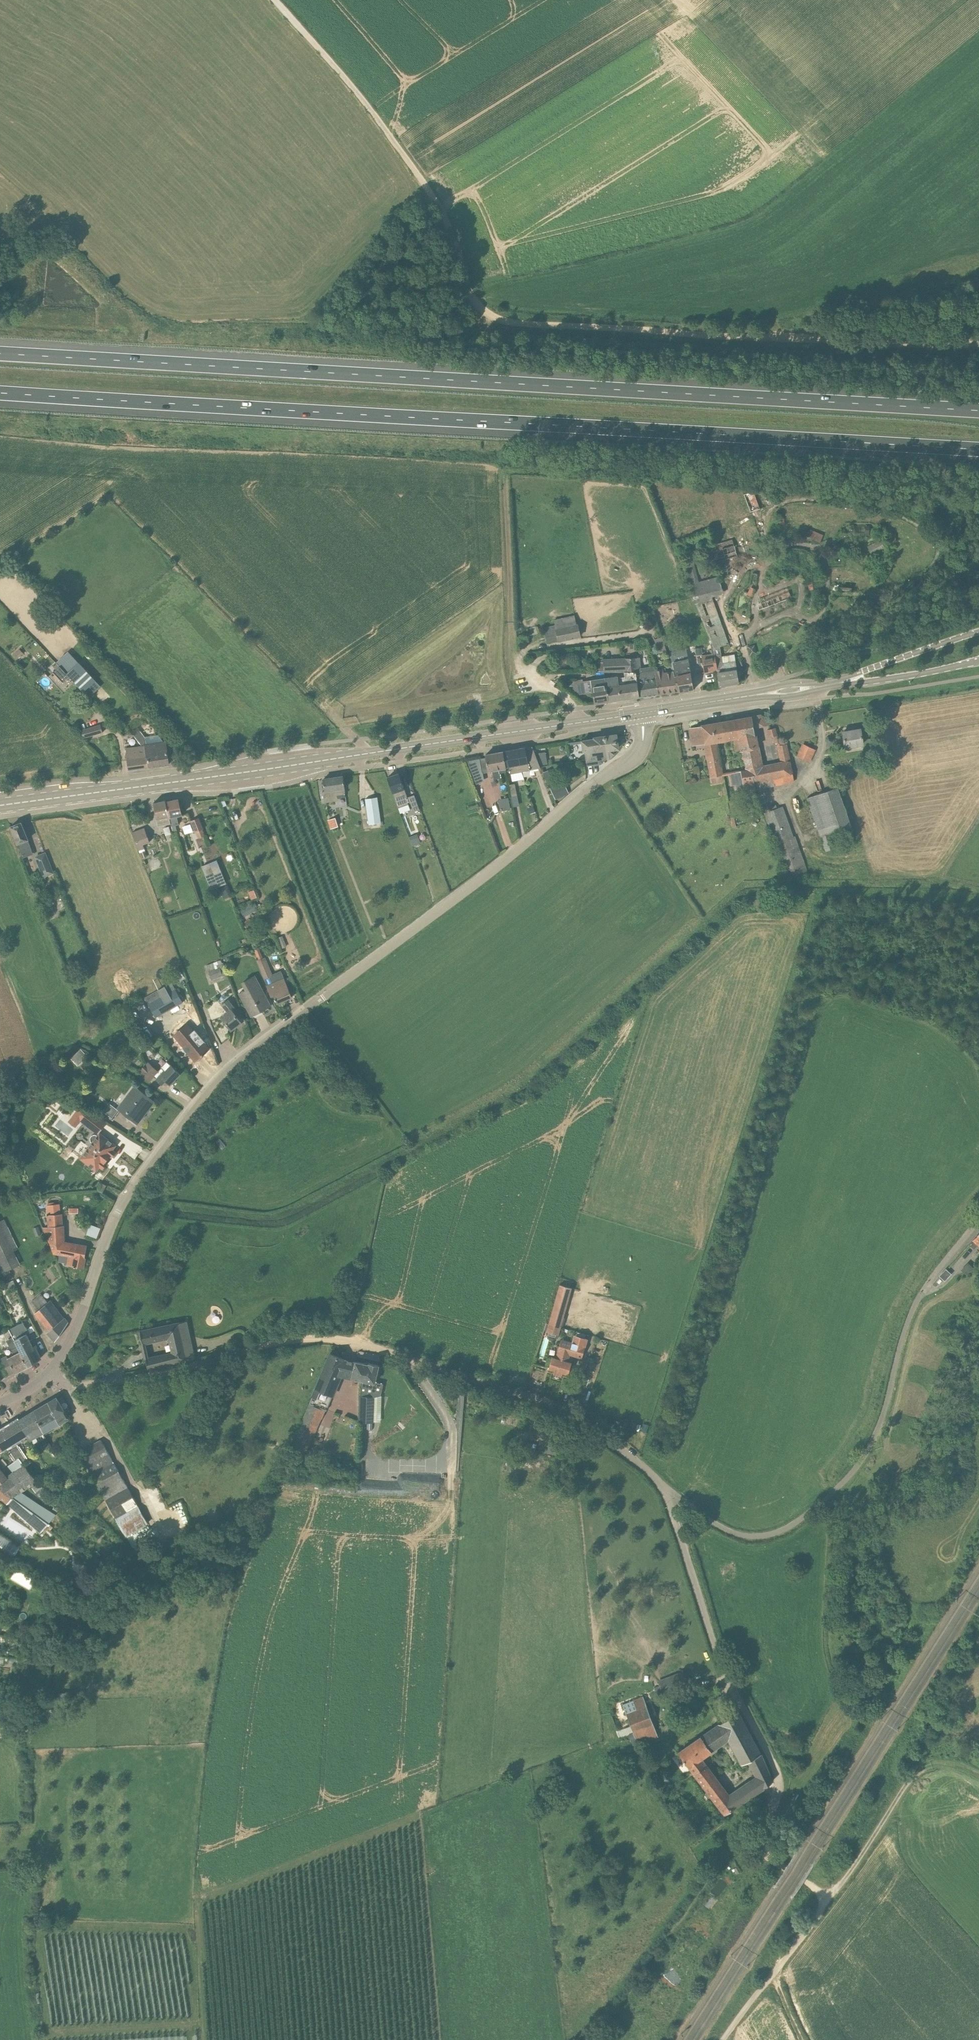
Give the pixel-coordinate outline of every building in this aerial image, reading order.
[(750,508),(775,502),(772,487),(746,493),(750,508)] [(810,528),(807,535),(822,541),(825,534),(810,528)] [(873,554),(886,548),(882,539),(869,545),(873,554)] [(687,561),(695,600),(724,595),(720,575),(699,579),(695,559),(687,561)] [(789,586),(759,599),(763,609),(793,596),(789,586)] [(581,636),(578,624),(556,628),(559,641),(581,636)] [(659,650),(668,648),(665,636),(656,638),(659,650)] [(667,640),(670,652),(678,650),(675,639),(667,640)] [(712,653),(716,670),(719,685),(739,682),(736,664),(735,664),(734,661),(731,661),(730,655),(722,656),(721,647),(715,649),(713,644),(711,645),(712,653)] [(686,648),(678,650),(670,652),(667,652),(672,669),(674,669),(676,677),(677,678),(679,691),(680,692),(694,690),(692,678),(686,648)] [(704,673),(716,670),(712,653),(701,655),(704,673)] [(655,672),(654,669),(637,673),(635,657),(603,658),(603,662),(598,662),(599,672),(624,672),(624,675),(635,674),(639,697),(658,694),(655,672)] [(83,691),(95,680),(79,662),(66,673),(69,676),(83,691)] [(51,675),(60,685),(69,676),(66,673),(60,666),(51,675)] [(674,669),(672,669),(666,670),(665,668),(654,669),(655,672),(658,694),(679,691),(677,678),(676,677),(674,669)] [(639,697),(635,674),(624,675),(616,677),(606,679),(609,701),(639,697)] [(609,701),(606,679),(591,681),(583,682),(583,680),(574,682),(578,695),(593,692),(594,703),(609,701)] [(95,680),(83,691),(89,697),(101,686),(95,680)] [(755,735),(753,727),(752,717),(733,720),(736,734),(742,751),(745,771),(751,770),(764,768),(763,765),(757,735),(755,735)] [(733,720),(721,722),(712,724),(716,741),(724,740),(734,739),(736,752),(742,751),(736,734),(733,720)] [(716,741),(712,724),(701,726),(702,726),(690,728),(693,745),(704,743),(711,777),(722,775),(716,741)] [(84,739),(103,733),(100,726),(82,731),(84,739)] [(770,737),(774,737),(777,736),(775,727),(768,729),(770,737)] [(845,749),(863,746),(860,729),(842,732),(845,749)] [(145,737),(140,730),(133,735),(142,746),(146,745),(149,767),(169,764),(166,743),(164,743),(158,735),(145,737)] [(618,748),(616,734),(601,736),(604,759),(610,758),(614,754),(613,749),(618,748)] [(591,765),(599,764),(598,760),(604,759),(601,736),(594,737),(594,738),(581,740),(583,752),(585,751),(587,760),(591,760),(591,765)] [(794,781),(793,767),(787,744),(781,745),(781,742),(777,743),(778,746),(777,746),(780,761),(763,765),(764,768),(751,770),(753,783),(748,784),(751,792),(794,781)] [(126,748),(129,770),(149,767),(146,745),(142,746),(126,748)] [(814,750),(804,745),(798,757),(808,762),(814,750)] [(532,746),(519,749),(524,771),(540,768),(532,746)] [(524,771),(519,749),(503,751),(507,772),(510,771),(511,773),(524,771)] [(500,773),(507,772),(503,751),(486,754),(486,758),(480,759),(482,772),(492,770),(494,779),(501,777),(500,773)] [(551,769),(543,773),(547,782),(555,778),(551,769)] [(751,792),(748,784),(753,783),(751,770),(745,771),(731,773),(732,785),(737,785),(738,794),(751,792)] [(407,797),(399,773),(387,778),(398,807),(410,803),(415,815),(421,813),(414,795),(407,797)] [(324,803),(339,801),(338,795),(345,794),(343,776),(323,779),(325,791),(322,791),(324,803)] [(511,796),(517,795),(515,784),(509,785),(511,796)] [(556,800),(564,796),(559,784),(551,788),(556,800)] [(837,787),(817,795),(830,833),(851,826),(837,787)] [(369,824),(381,823),(377,797),(365,799),(369,824)] [(171,823),(171,826),(179,824),(177,816),(181,815),(178,799),(166,801),(169,815),(171,823)] [(169,815),(166,801),(165,800),(153,803),(156,818),(157,818),(159,826),(171,823),(169,815)] [(511,810),(509,801),(499,803),(501,811),(511,810)] [(793,836),(783,806),(764,813),(781,862),(801,855),(795,835),(793,836)] [(205,836),(202,829),(204,829),(199,817),(191,820),(195,832),(196,832),(199,839),(205,836)] [(331,829),(338,827),(335,818),(328,820),(331,829)] [(23,857),(33,855),(28,841),(25,834),(26,834),(21,822),(11,826),(23,857)] [(132,834),(139,852),(144,849),(143,845),(149,843),(144,829),(132,834)] [(418,844),(414,835),(409,837),(412,846),(418,844)] [(43,878),(54,874),(46,853),(35,857),(43,878)] [(224,888),(214,861),(201,866),(203,871),(206,878),(211,892),(224,888)] [(223,899),(229,896),(226,889),(220,892),(223,899)] [(241,907),(244,915),(259,909),(256,901),(241,907)] [(249,918),(244,922),(248,927),(253,922),(249,918)] [(272,975),(265,958),(257,961),(265,979),(269,988),(268,989),(271,996),(273,995),(277,1003),(292,997),(281,972),(273,975),(272,975)] [(223,975),(220,966),(208,970),(211,979),(223,975)] [(251,1015),(270,1005),(254,976),(243,983),(246,989),(239,993),(251,1015)] [(155,1017),(182,1001),(172,982),(145,998),(148,1003),(155,1017)] [(231,1030),(241,1022),(231,1010),(234,1008),(228,1000),(222,1004),(228,1012),(222,1017),(231,1030)] [(197,1036),(186,1024),(174,1034),(189,1051),(188,1051),(196,1060),(208,1049),(204,1044),(206,1043),(199,1034),(197,1036)] [(214,1031),(214,1032),(221,1046),(228,1041),(228,1040),(220,1027),(214,1031)] [(80,1049),(78,1051),(71,1058),(76,1064),(84,1057),(83,1056),(86,1054),(85,1053),(82,1050),(81,1049),(80,1049)] [(167,1061),(161,1067),(157,1071),(148,1062),(138,1072),(149,1083),(155,1076),(162,1084),(166,1080),(170,1084),(180,1073),(167,1061)] [(146,1107),(148,1109),(154,1101),(135,1086),(121,1104),(112,1097),(101,1112),(113,1120),(121,1110),(135,1121),(146,1107)] [(93,1130),(101,1120),(88,1110),(80,1120),(93,1130)] [(111,1157),(115,1152),(113,1149),(116,1145),(100,1132),(80,1158),(96,1171),(100,1166),(102,1168),(106,1163),(105,1162),(110,1155),(111,1157)] [(106,1185),(101,1182),(100,1185),(99,1187),(98,1190),(102,1193),(106,1185)] [(48,1215),(61,1214),(60,1204),(47,1205),(48,1215)] [(62,1226),(61,1214),(48,1215),(47,1215),(48,1226),(43,1228),(53,1254),(59,1255),(59,1262),(64,1263),(63,1265),(67,1265),(83,1268),(87,1248),(63,1244),(64,1235),(63,1225),(62,1226)] [(1,1274),(3,1274),(5,1279),(12,1276),(9,1270),(20,1265),(13,1249),(18,1247),(4,1219),(0,1221),(0,1272),(1,1274)] [(98,1237),(102,1227),(92,1223),(88,1233),(98,1237)] [(977,1234),(977,1235),(969,1243),(974,1248),(977,1244),(978,1246),(978,1245),(978,1232),(977,1234)] [(967,1274),(973,1268),(968,1264),(962,1270),(967,1274)] [(945,1280),(950,1274),(946,1270),(940,1276),(945,1280)] [(13,1281),(3,1285),(6,1292),(16,1288),(13,1281)] [(547,1330),(559,1334),(561,1326),(555,1324),(558,1315),(564,1316),(572,1287),(560,1284),(547,1330)] [(45,1305),(48,1302),(41,1294),(30,1303),(37,1311),(35,1312),(44,1323),(54,1316),(45,1305)] [(49,1301),(48,1302),(45,1305),(54,1316),(44,1323),(49,1330),(47,1332),(56,1341),(68,1322),(64,1318),(63,1319),(59,1314),(49,1301)] [(15,1336),(29,1365),(41,1358),(35,1346),(33,1346),(27,1334),(29,1333),(23,1322),(14,1326),(11,1328),(15,1336)] [(185,1349),(179,1323),(140,1331),(143,1345),(168,1339),(171,1351),(149,1357),(146,1358),(148,1370),(194,1360),(191,1347),(185,1349)] [(552,1357),(549,1368),(555,1370),(554,1372),(554,1373),(561,1375),(562,1375),(561,1374),(562,1372),(568,1374),(571,1362),(566,1361),(568,1354),(582,1358),(585,1346),(587,1339),(574,1335),(572,1343),(560,1339),(555,1358),(552,1357)] [(15,1336),(6,1340),(14,1353),(10,1355),(0,1359),(0,1363),(2,1367),(7,1376),(15,1372),(15,1373),(28,1366),(29,1365),(15,1336)] [(333,1395),(341,1376),(352,1378),(355,1362),(344,1360),(344,1359),(330,1353),(309,1404),(326,1411),(333,1395)] [(365,1364),(364,1364),(355,1362),(352,1378),(361,1380),(360,1396),(359,1396),(359,1422),(374,1423),(375,1397),(380,1396),(383,1384),(375,1383),(378,1365),(369,1363),(368,1364),(365,1364)] [(585,1386),(593,1388),(597,1372),(590,1370),(585,1386)] [(57,1397),(48,1403),(59,1423),(68,1418),(57,1397)] [(34,1411),(43,1432),(59,1423),(48,1403),(34,1411)] [(306,1455),(324,1412),(308,1405),(290,1449),(306,1455)] [(27,1434),(30,1439),(43,1432),(34,1411),(26,1415),(19,1420),(27,1434)] [(27,1434),(19,1420),(0,1431),(0,1443),(4,1440),(17,1460),(20,1458),(23,1463),(27,1460),(15,1442),(27,1434),(29,1439),(30,1439),(27,1434)] [(21,1492),(30,1485),(37,1480),(25,1465),(23,1463),(20,1458),(17,1460),(4,1440),(0,1443),(0,1455),(8,1465),(13,1471),(6,1476),(0,1468),(0,1487),(0,1488),(9,1494),(12,1497),(41,1519),(48,1524),(56,1515),(21,1492)] [(91,1475),(114,1462),(101,1440),(79,1452),(91,1475)] [(128,1487),(114,1462),(91,1475),(105,1500),(128,1487)] [(46,1490),(37,1480),(30,1485),(38,1496),(46,1490)] [(148,1523),(128,1487),(105,1500),(126,1535),(148,1523)] [(41,1533),(48,1524),(41,1519),(12,1497),(7,1503),(41,1533)] [(11,1561),(20,1547),(0,1534),(0,1554),(11,1561)] [(662,1694),(682,1687),(677,1674),(658,1681),(662,1694)] [(638,1745),(658,1738),(642,1696),(631,1701),(632,1702),(622,1705),(630,1726),(633,1732),(638,1745)] [(761,1754),(737,1710),(679,1753),(695,1775),(707,1765),(702,1759),(727,1740),(741,1764),(747,1762),(761,1754)] [(620,1737),(633,1732),(630,1726),(617,1731),(616,1731),(619,1738),(620,1737)] [(758,1791),(772,1782),(761,1754),(747,1762),(755,1776),(729,1794),(707,1765),(695,1775),(717,1805),(724,1815),(758,1791)]
